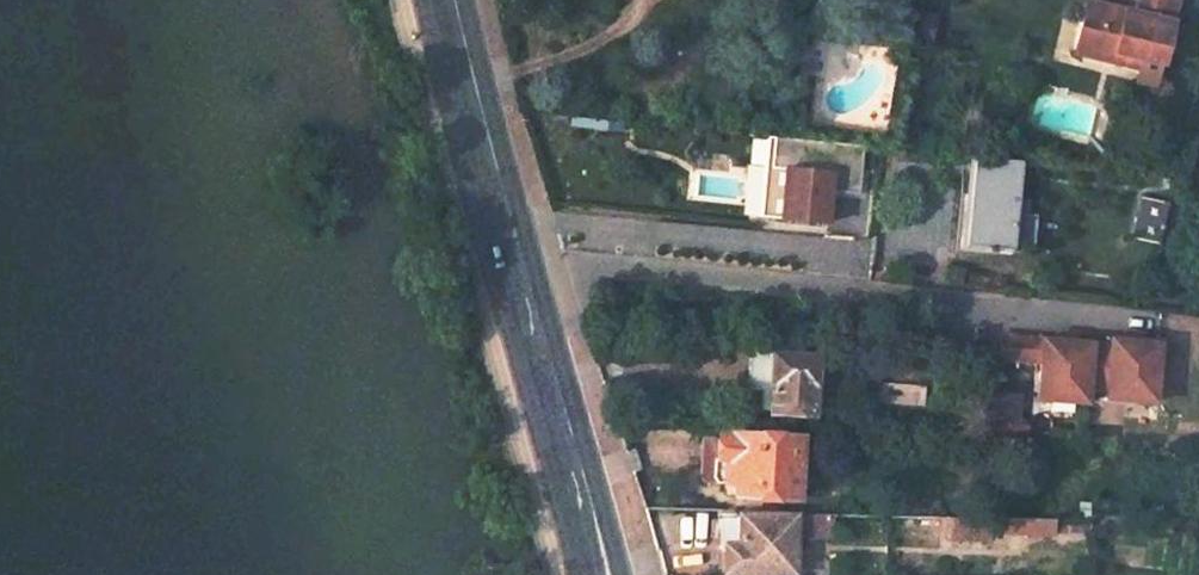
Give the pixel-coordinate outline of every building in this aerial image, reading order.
[(1133,15),(1084,2),(1075,43),(1114,52),(1111,63),(1136,69),(1138,60),(1159,65),(1169,24),(1160,21),(1165,0),(1136,0),(1133,15)] [(1173,0),(1165,0),(1160,21),(1169,24),(1175,0),(1173,0)] [(930,20),(917,18),(913,38),(926,41),(930,20)] [(1114,52),(1075,43),(1072,53),(1111,63),(1114,52)] [(817,174),(820,144),(772,139),(769,170),(784,172),(782,188),(779,221),(824,225),(827,193),(829,175),(817,174)] [(861,148),(820,144),(817,174),(829,175),(827,193),(857,196),(861,148)] [(1015,164),(970,159),(962,245),(1006,250),(1015,164)] [(784,172),(769,170),(767,187),(782,188),(784,172)] [(1167,206),(1140,199),(1132,238),(1159,244),(1167,206)] [(1012,218),(1011,242),(1032,243),(1033,219),(1012,218)] [(1160,341),(1106,337),(1105,342),(997,334),(995,361),(1034,364),(1031,403),(1088,407),(1089,394),(1102,395),(1101,403),(1155,406),(1160,341)] [(813,358),(749,354),(747,385),(767,387),(765,415),(808,417),(813,358)] [(924,407),(926,386),(881,382),(879,403),(924,407)] [(1026,425),(975,422),(974,437),(1026,441),(1026,425)] [(796,440),(715,435),(713,459),(723,460),(723,485),(734,485),(734,497),(793,499),(796,440)] [(1026,441),(974,437),(973,454),(1024,456),(1026,441)] [(805,513),(804,538),(830,538),(831,514),(805,513)] [(792,520),(718,517),(717,544),(723,544),(722,566),(728,573),(790,574),(792,520)] [(1039,521),(1000,520),(1000,536),(1037,536),(1039,521)]
